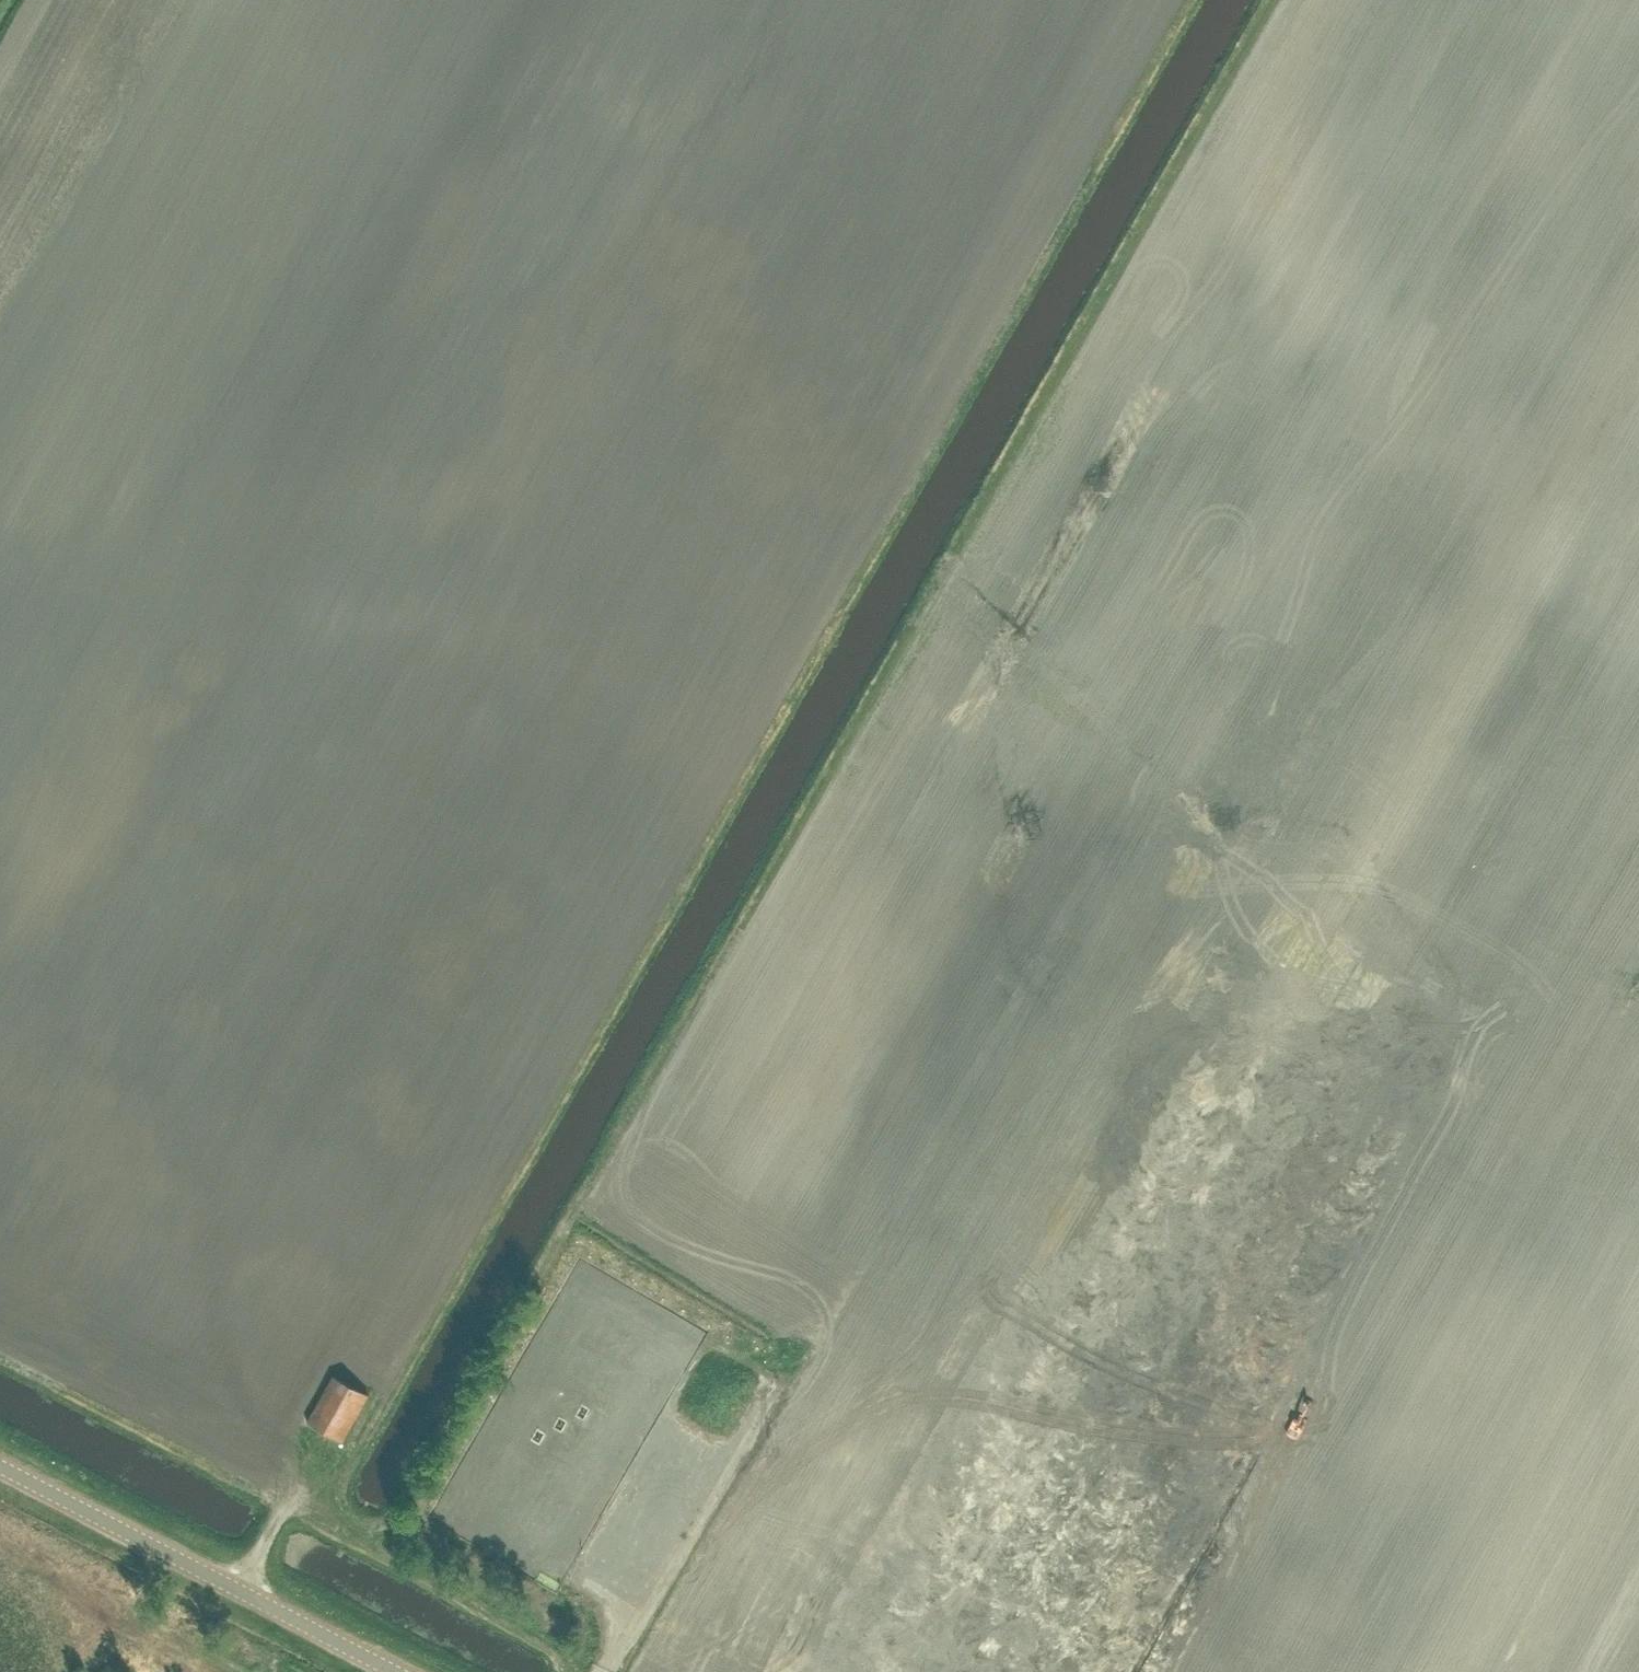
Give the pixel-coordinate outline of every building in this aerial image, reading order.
[(343,1441),(368,1395),(333,1376),(307,1422),(343,1441)]
